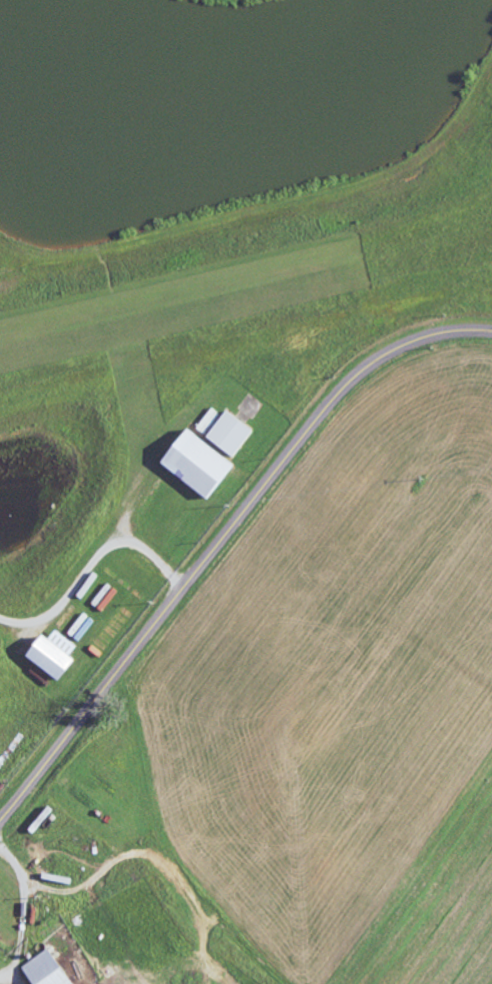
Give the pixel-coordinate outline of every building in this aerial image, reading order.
[(238,458),(258,432),(232,411),(212,437),(238,458)] [(240,466),(193,430),(166,464),(212,500),(240,466)] [(49,635),(32,657),(64,682),(81,661),(74,656),(80,647),(60,631),(53,639),(49,635)] [(38,983),(76,983),(54,949),(27,965),(38,983)]
